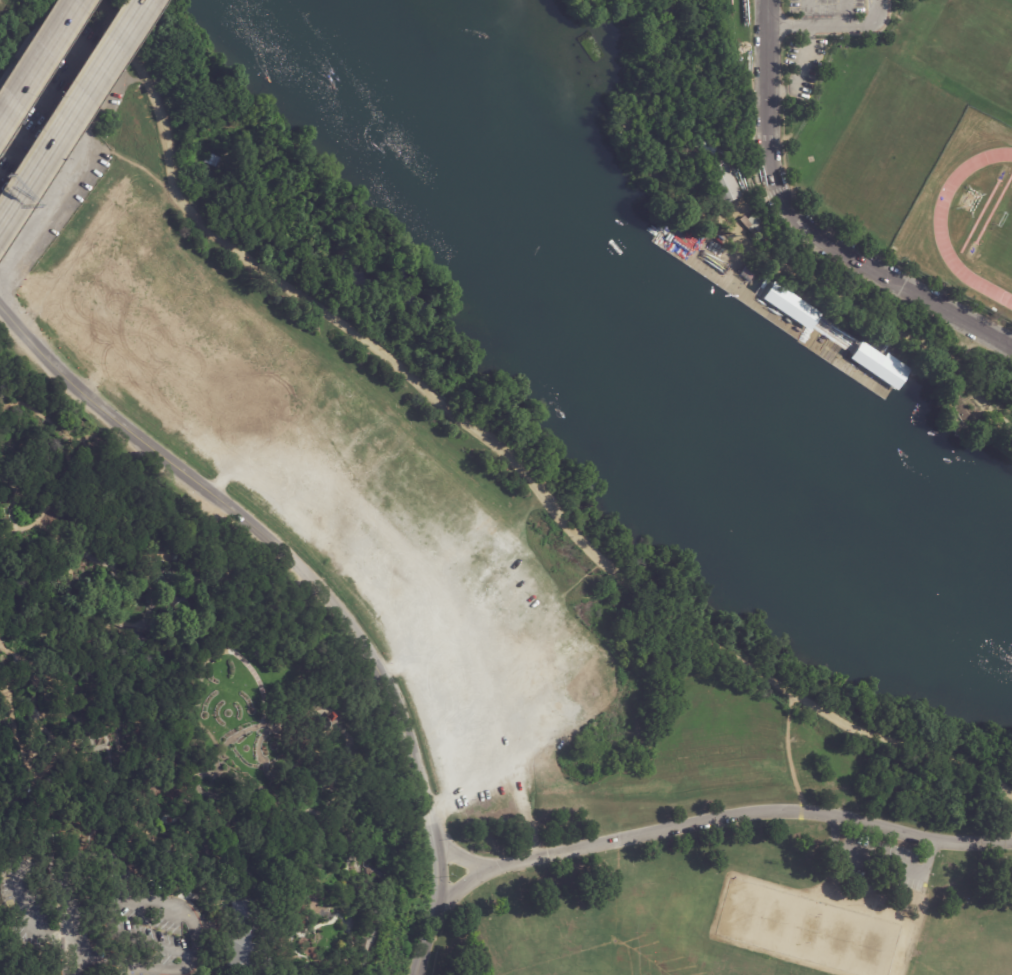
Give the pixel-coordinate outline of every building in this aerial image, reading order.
[(208,152),(205,161),(217,166),(221,157),(208,152)] [(737,187),(741,195),(723,204),(718,192),(714,194),(707,179),(711,177),(707,169),(725,161),(737,187)] [(202,167),(214,171),(211,179),(199,175),(202,167)] [(765,230),(760,234),(747,220),(752,215),(757,220),(760,216),(767,224),(763,227),(765,230)] [(51,855),(49,860),(56,863),(58,858),(51,855)] [(262,970),(236,974),(225,974),(222,960),(228,959),(224,934),(234,932),(228,904),(249,900),(262,970)] [(369,938),(366,954),(357,952),(361,936),(369,938)]
